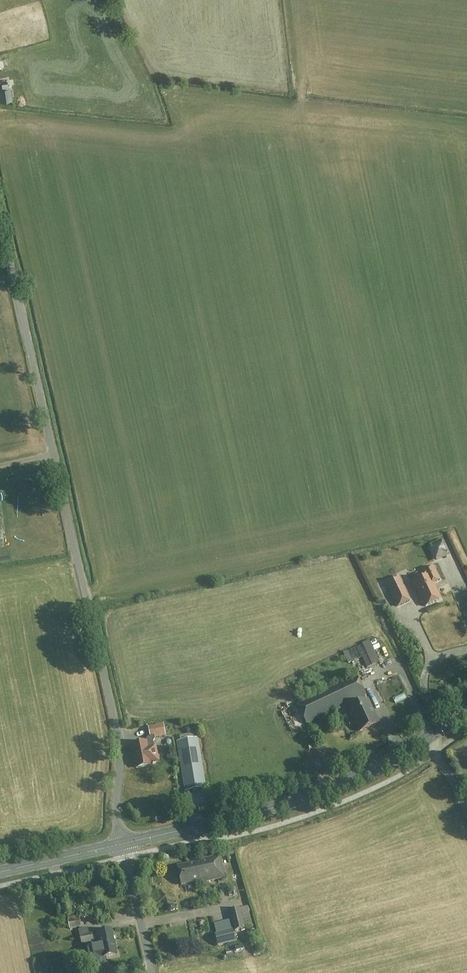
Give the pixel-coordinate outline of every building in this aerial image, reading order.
[(7,88),(0,89),(0,99),(0,101),(12,99),(11,88),(7,88)] [(440,580),(433,567),(423,572),(425,576),(412,582),(417,591),(418,591),(420,594),(418,595),(421,601),(423,601),(426,607),(441,599),(433,583),(440,580)] [(399,591),(393,580),(386,583),(397,607),(410,601),(404,588),(399,591)] [(373,660),(424,636),(414,616),(363,640),(373,660)] [(348,704),(364,696),(366,695),(357,676),(297,704),(307,724),(348,704)] [(364,696),(348,704),(350,708),(349,709),(351,714),(350,715),(352,718),(353,718),(359,732),(379,723),(368,700),(367,701),(364,696)] [(152,765),(152,763),(159,761),(156,746),(154,746),(153,742),(155,739),(155,737),(166,735),(164,724),(148,727),(150,738),(148,738),(146,741),(147,742),(132,745),(136,768),(152,765)] [(205,788),(197,738),(177,741),(185,792),(205,788)] [(170,754),(171,762),(178,760),(176,753),(170,754)] [(199,883),(225,878),(221,856),(193,862),(194,864),(178,867),(182,886),(199,882),(199,883)] [(231,889),(231,890),(228,890),(229,897),(233,896),(237,895),(235,888),(231,889)] [(247,906),(239,909),(228,911),(234,932),(253,927),(247,906)] [(66,917),(67,921),(69,930),(82,927),(80,918),(77,919),(76,915),(66,917)] [(99,945),(115,942),(112,929),(90,934),(88,928),(78,930),(81,945),(99,941),(99,945)] [(215,934),(218,946),(236,942),(233,929),(215,934)] [(99,945),(87,948),(91,966),(108,963),(106,957),(118,955),(115,942),(99,945)]
